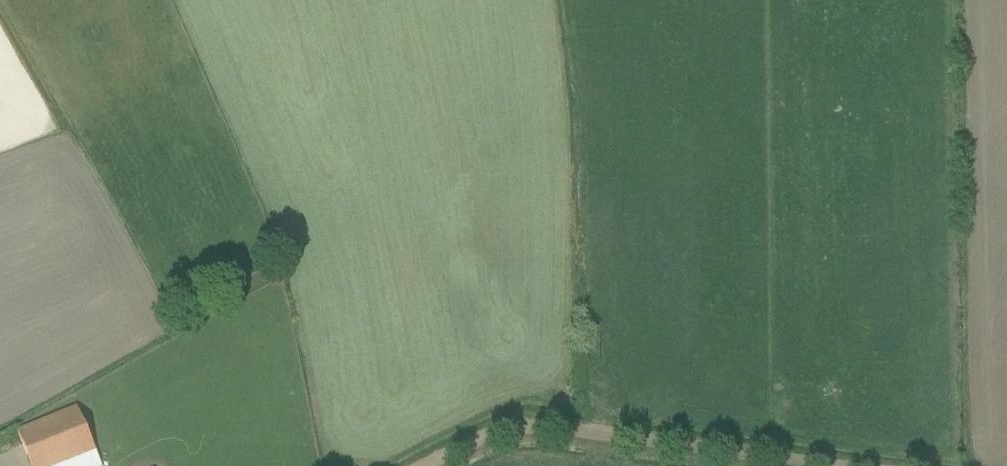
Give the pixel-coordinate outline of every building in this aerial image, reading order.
[(17,431),(30,465),(100,465),(75,407),(17,431)]
